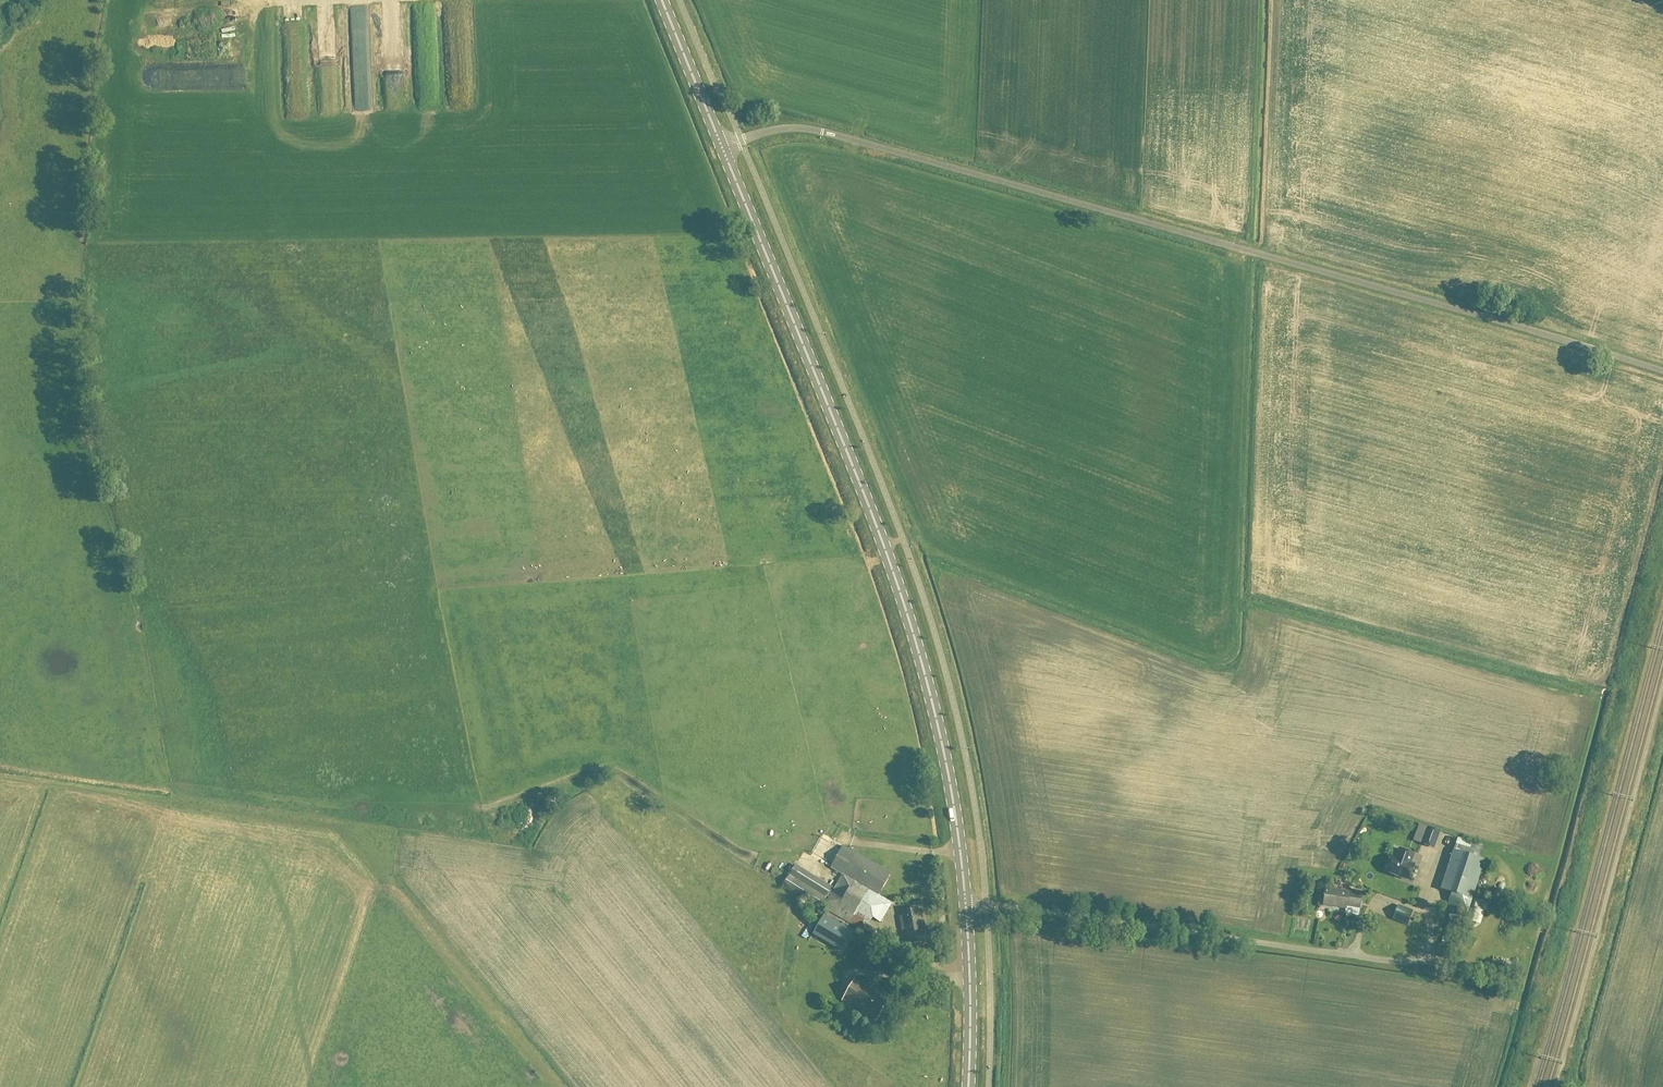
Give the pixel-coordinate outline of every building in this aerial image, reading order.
[(319,20),(319,36),(338,35),(337,20),(319,20)] [(1433,849),(1436,842),(1439,832),(1428,828),(1424,837),(1422,845),(1433,849)] [(881,949),(888,938),(868,926),(872,919),(879,923),(891,904),(878,896),(890,875),(843,847),(830,869),(843,876),(824,908),(860,930),(857,934),(881,949)] [(1399,850),(1395,859),(1390,857),(1384,873),(1400,879),(1401,878),(1408,880),(1414,866),(1410,864),(1413,855),(1399,850)] [(1468,913),(1485,861),(1453,851),(1441,890),(1451,894),(1447,906),(1468,913)] [(785,880),(792,869),(788,866),(780,877),(785,880)] [(798,866),(788,881),(824,904),(834,889),(798,866)] [(1360,909),(1362,894),(1349,892),(1349,893),(1326,890),(1324,906),(1346,909),(1346,907),(1360,909)] [(1471,922),(1481,926),(1488,906),(1478,902),(1471,922)] [(1408,926),(1413,911),(1398,906),(1392,921),(1408,926)] [(902,930),(925,926),(922,909),(899,913),(902,930)] [(841,952),(849,939),(840,933),(843,927),(824,915),(812,935),(841,952)] [(925,926),(902,930),(905,947),(928,942),(925,926)] [(862,958),(872,963),(876,956),(865,951),(862,958)] [(876,1022),(889,999),(855,979),(842,1001),(876,1022)]
